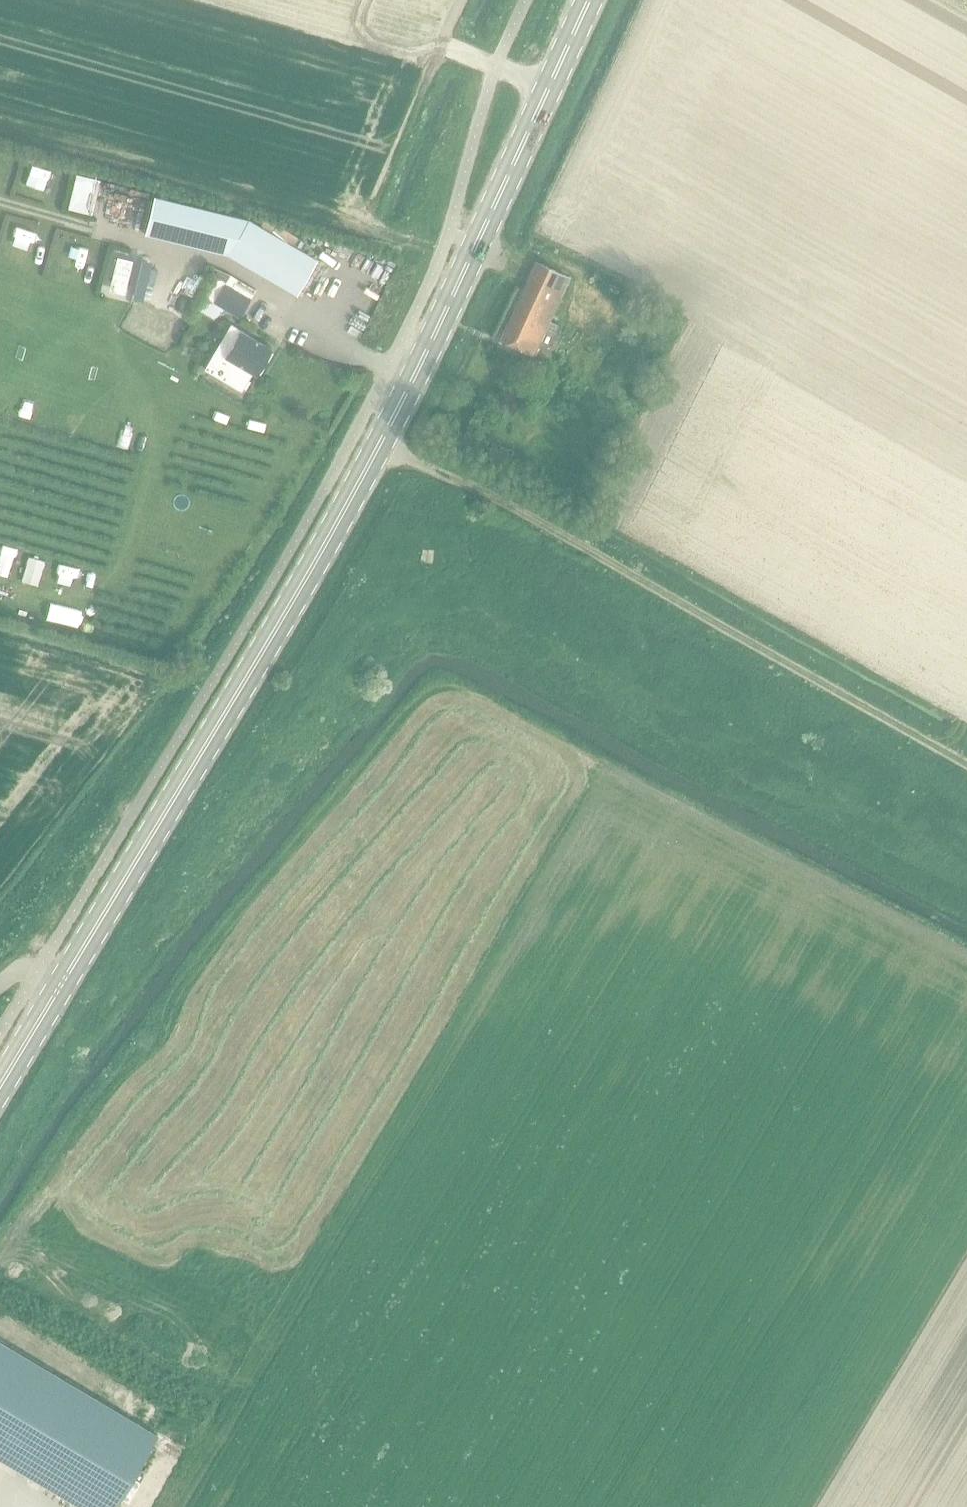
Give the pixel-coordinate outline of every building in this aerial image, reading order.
[(16,175),(23,152),(12,148),(5,171),(16,175)] [(121,203),(127,181),(115,178),(109,200),(121,203)] [(154,197),(145,234),(228,253),(297,294),(317,259),(248,219),(154,197)] [(160,245),(151,280),(169,285),(178,250),(160,245)] [(500,340),(532,355),(569,277),(537,262),(500,340)] [(214,274),(202,294),(215,301),(239,316),(250,299),(255,289),(213,264),(209,271),(214,274)] [(135,300),(127,331),(177,343),(185,312),(135,300)] [(227,336),(206,370),(242,391),(253,372),(256,374),(271,348),(232,326),(227,336)] [(24,568),(22,577),(40,581),(42,572),(24,568)] [(83,1506),(112,1506),(156,1433),(0,1340),(0,1458),(83,1506)]
